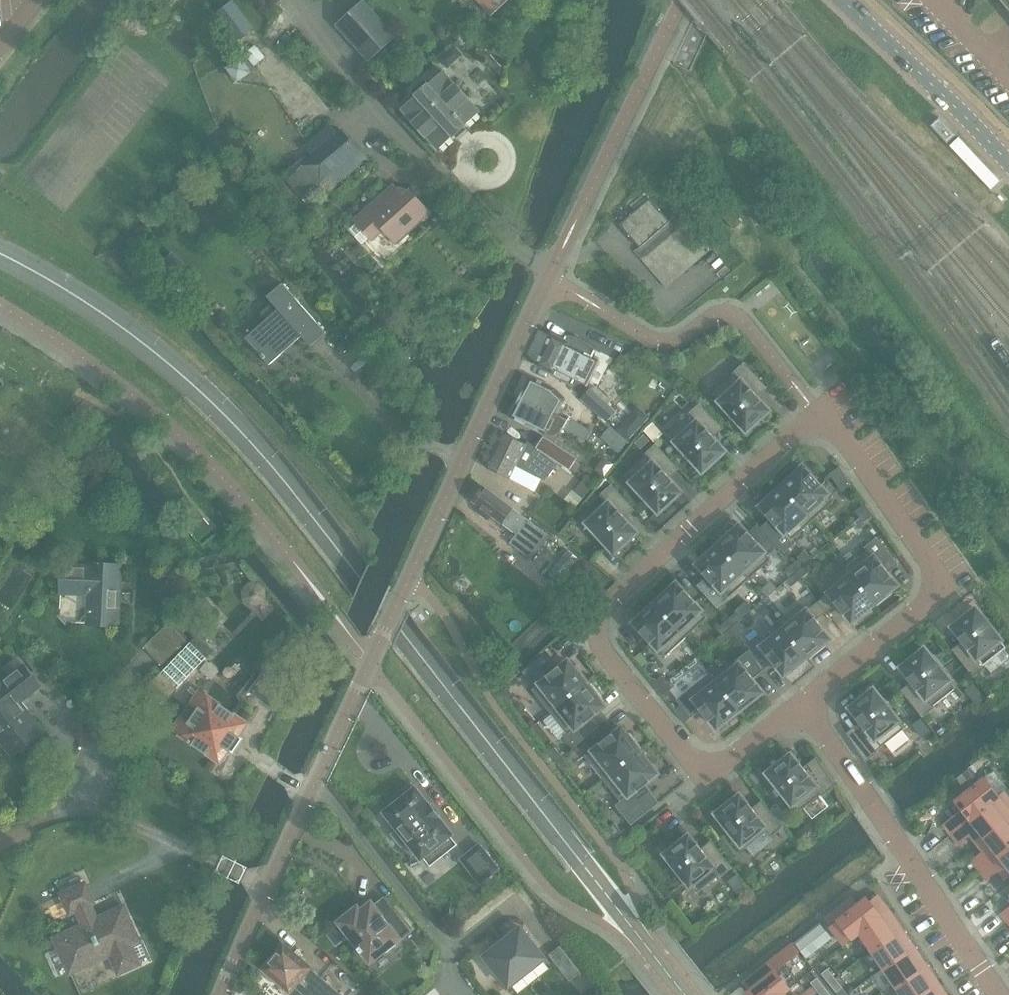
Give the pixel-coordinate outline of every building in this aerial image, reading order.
[(491,15),(508,0),(478,0),(491,15)] [(1008,10),(1008,0),(1000,0),(1008,10)] [(395,37),(363,1),(336,25),(369,61),(395,37)] [(560,61),(567,48),(553,41),(547,54),(560,61)] [(265,58),(255,45),(244,54),(255,67),(265,58)] [(241,58),(228,67),(236,80),(249,71),(241,58)] [(479,112),(468,99),(469,99),(455,84),(443,72),(429,85),(424,79),(411,90),(417,96),(402,109),(413,122),(426,137),(427,137),(438,149),(452,136),(453,137),(465,126),(465,125),(479,112)] [(956,135),(939,117),(930,126),(947,144),(956,135)] [(306,196),(359,149),(341,130),(338,133),(330,124),(305,146),(312,153),(284,172),(306,196)] [(1000,181),(959,138),(950,146),(991,189),(1000,181)] [(407,233),(430,212),(410,190),(398,200),(389,189),(374,203),(354,220),(372,240),(384,230),(396,243),(398,241),(400,243),(409,235),(407,233)] [(669,221),(649,199),(620,225),(639,247),(640,248),(670,222),(669,221)] [(741,223),(732,211),(724,218),(734,229),(741,223)] [(639,247),(634,251),(666,288),(706,253),(673,216),(669,221),(670,222),(640,248),(639,247)] [(293,259),(284,248),(277,254),(286,265),(293,259)] [(327,333),(283,284),(268,297),(279,309),(246,338),(270,365),(303,336),(312,346),(327,333)] [(598,361),(592,358),(595,351),(596,351),(597,350),(594,348),(591,346),(588,344),(585,342),(582,340),(579,338),(575,337),(572,336),(568,335),(565,335),(565,336),(566,336),(564,340),(552,334),(536,365),(552,373),(552,374),(551,373),(551,374),(554,376),(557,379),(561,381),(565,383),(569,384),(573,385),(573,384),(575,380),(586,385),(586,386),(587,386),(600,361),(599,361),(598,361)] [(762,400),(754,392),(763,384),(744,363),(732,373),(734,375),(713,394),(727,409),(726,409),(739,423),(740,423),(747,431),(748,430),(763,417),(762,416),(769,411),(761,402),(762,400)] [(564,399),(555,389),(530,377),(521,396),(557,415),(564,399)] [(614,411),(590,389),(581,397),(599,414),(598,416),(604,422),(607,419),(614,426),(625,414),(617,407),(614,411)] [(567,420),(557,415),(521,396),(510,417),(550,437),(554,429),(561,432),(563,429),(567,420)] [(718,441),(710,432),(719,424),(701,404),(689,414),(690,416),(669,435),(682,450),(703,471),(704,470),(718,457),(725,451),(716,442),(718,441)] [(567,420),(563,429),(584,442),(591,430),(569,417),(567,420)] [(628,442),(604,422),(598,430),(622,450),(628,442)] [(557,464),(528,442),(527,444),(503,433),(486,467),(510,479),(516,466),(546,480),(557,464)] [(584,463),(543,437),(536,447),(577,473),(584,463)] [(674,482),(666,473),(675,465),(656,444),(644,455),(646,456),(625,475),(638,490),(651,505),(651,504),(658,512),(660,511),(674,498),(680,492),(672,483),(674,482)] [(797,473),(781,487),(813,521),(834,501),(821,487),(822,485),(811,473),(810,475),(808,472),(803,467),(797,473)] [(842,492),(852,485),(839,467),(829,474),(842,492)] [(582,498),(592,487),(584,480),(574,492),(582,498)] [(630,522),(622,514),(631,505),(611,485),(600,495),(608,504),(587,523),(594,531),(607,545),(614,553),(616,551),(616,552),(630,539),(630,538),(636,532),(628,524),(630,522)] [(549,536),(513,508),(512,509),(483,486),(472,501),(480,507),(476,511),(486,519),(490,514),(501,523),(516,534),(509,544),(510,544),(531,560),(549,536)] [(767,501),(761,506),(768,513),(766,515),(770,519),(761,527),(785,553),(796,543),(793,539),(813,521),(781,487),(767,500),(767,501)] [(860,518),(870,511),(865,504),(856,511),(860,518)] [(865,524),(874,518),(870,511),(860,518),(865,524)] [(197,540),(212,527),(204,518),(190,531),(197,540)] [(771,559),(757,545),(759,543),(748,531),(746,533),(740,526),(734,531),(731,528),(717,542),(719,544),(718,545),(743,572),(749,579),(771,559)] [(892,576),(885,567),(894,560),(876,538),(865,547),(867,551),(846,567),(875,603),(877,606),(893,594),(890,591),(897,585),(891,578),(892,576)] [(743,572),(718,545),(703,558),(704,559),(698,564),(704,572),(703,573),(714,585),(715,584),(722,591),(743,572)] [(804,565),(807,562),(802,556),(794,563),(799,570),(804,565)] [(119,624),(121,565),(90,563),(90,566),(63,565),(62,593),(89,594),(88,623),(119,624)] [(795,573),(799,570),(794,563),(784,572),(789,578),(795,573)] [(800,579),(809,571),(804,565),(799,570),(795,573),(800,579)] [(875,603),(846,567),(823,585),(829,593),(818,602),(826,612),(836,604),(844,615),(846,613),(852,621),(858,616),(859,616),(875,603)] [(791,587),(800,579),(795,573),(789,578),(786,581),(791,587)] [(263,597),(263,590),(257,584),(250,585),(244,590),(244,598),(250,603),(258,603),(263,597)] [(707,618),(694,603),(696,602),(685,590),(683,591),(676,584),(670,589),(655,603),(686,637),(707,618)] [(823,631),(825,630),(817,619),(826,612),(818,602),(807,611),(801,603),(779,620),(808,657),(808,656),(810,659),(825,647),(823,644),(829,639),(823,631)] [(686,637),(655,603),(640,617),(641,617),(634,623),(641,630),(639,631),(650,643),(652,642),(665,656),(686,637)] [(1007,647),(994,632),(995,632),(983,616),(982,616),(976,608),(974,610),(974,609),(959,621),(959,622),(952,627),(960,636),(958,638),(965,647),(956,654),(974,677),(986,667),(985,665),(1007,647)] [(739,621),(742,618),(737,612),(728,620),(733,626),(739,621)] [(730,629),(733,626),(728,620),(718,628),(724,634),(730,629)] [(808,657),(779,620),(778,621),(781,625),(759,643),(768,654),(766,655),(776,668),(778,667),(784,674),(791,669),(791,670),(808,657)] [(735,635),(744,627),(739,621),(733,626),(730,629),(735,635)] [(161,664),(188,641),(169,622),(144,647),(161,664)] [(726,643),(735,635),(730,629),(724,634),(722,635),(720,637),(726,643)] [(198,635),(146,689),(162,704),(214,650),(198,635)] [(956,688),(943,672),(931,657),(925,649),(923,650),(908,662),(901,667),(909,677),(907,678),(914,687),(905,695),(923,717),(935,707),(933,705),(956,688)] [(736,660),(714,678),(740,710),(756,698),(755,697),(762,692),(756,684),(757,683),(747,670),(746,672),(736,660)] [(548,677),(532,690),(550,712),(558,706),(589,681),(577,665),(573,668),(568,661),(560,667),(559,666),(546,676),(548,677)] [(13,756),(44,732),(21,702),(41,686),(25,665),(0,684),(0,739),(13,756)] [(711,673),(678,699),(692,717),(700,710),(709,721),(711,720),(717,728),(723,723),(724,723),(740,710),(714,678),(711,673)] [(658,689),(667,682),(663,675),(653,683),(658,689)] [(558,706),(550,712),(567,734),(563,737),(573,749),(596,730),(588,721),(597,714),(596,712),(604,706),(599,700),(602,697),(589,681),(558,706)] [(663,695),(672,688),(667,682),(658,689),(663,695)] [(515,697),(507,687),(501,692),(508,702),(515,697)] [(857,702),(850,708),(858,717),(856,719),(863,728),(860,730),(850,738),(866,762),(878,753),(873,746),(901,725),(892,713),(892,712),(880,697),(874,689),(872,690),(857,702)] [(246,725),(245,722),(245,721),(200,690),(191,703),(199,709),(181,735),(218,761),(218,760),(222,760),(230,749),(230,748),(229,745),(229,744),(228,744),(233,737),(234,738),(234,737),(238,737),(246,726),(246,725)] [(601,745),(586,757),(603,779),(640,751),(639,750),(642,748),(630,733),(627,735),(622,728),(614,735),(612,733),(600,743),(601,745)] [(562,757),(555,748),(549,753),(556,762),(562,757)] [(640,751),(603,779),(621,801),(616,805),(631,825),(655,806),(641,789),(651,781),(649,780),(657,773),(652,767),(640,751)] [(837,784),(820,762),(807,772),(800,763),(798,764),(791,755),(784,760),(782,757),(767,769),(769,772),(768,773),(774,781),(774,782),(786,797),(786,796),(798,812),(822,794),(823,795),(837,784)] [(570,766),(562,757),(556,762),(564,771),(570,766)] [(951,834),(1004,793),(1004,792),(999,796),(984,778),(955,801),(962,809),(943,824),(951,834)] [(453,834),(438,816),(415,787),(384,812),(398,829),(391,834),(401,847),(407,842),(421,859),(453,834)] [(1008,818),(1008,799),(1004,793),(951,834),(959,844),(971,836),(977,843),(1008,818)] [(783,827),(765,805),(756,812),(749,803),(747,805),(740,795),(733,800),(731,797),(715,809),(718,813),(716,814),(723,822),(720,824),(732,839),(735,837),(744,849),(766,831),(771,837),(783,827)] [(1008,847),(1008,818),(977,843),(983,851),(972,860),(980,870),(1008,847)] [(622,832),(615,823),(608,828),(616,837),(622,832)] [(732,868),(714,845),(705,853),(698,844),(696,845),(689,836),(682,841),(666,853),(667,853),(665,854),(672,862),(671,863),(683,878),(684,877),(696,893),(718,876),(720,877),(732,868)] [(498,869),(479,845),(462,859),(480,883),(498,869)] [(1008,877),(1008,847),(980,870),(988,880),(999,871),(1006,880),(1008,877)] [(139,942),(124,907),(97,919),(91,904),(94,903),(86,884),(63,894),(71,913),(78,910),(85,925),(56,938),(71,972),(112,955),(120,973),(140,964),(132,945),(139,942)] [(860,933),(890,912),(888,909),(877,895),(870,901),(867,897),(858,904),(852,897),(825,918),(845,944),(860,933)] [(386,952),(411,932),(393,908),(382,917),(371,904),(361,912),(358,908),(354,911),(353,908),(342,917),(343,919),(340,922),(360,947),(358,949),(361,953),(363,951),(370,960),(384,950),(386,952)] [(872,950),(902,930),(890,912),(860,933),(872,950)] [(545,958),(521,927),(485,956),(509,986),(545,958)] [(884,968),(915,948),(902,930),(872,950),(884,968)] [(799,981),(786,963),(793,958),(800,952),(794,943),(786,949),(779,955),(743,983),(750,991),(747,993),(748,994),(781,994),(799,981)] [(581,973),(559,946),(549,955),(570,981),(581,973)] [(311,968),(286,947),(282,947),(273,958),(270,958),(265,964),(265,967),(263,969),(281,984),(281,987),(285,990),(288,990),(291,992),(295,988),(303,994),(342,994),(311,968)] [(896,986),(927,965),(915,948),(884,968),(896,986)] [(939,983),(927,965),(896,986),(902,994),(921,994),(939,983)] [(835,979),(828,969),(821,974),(829,984),(835,979)] [(825,987),(817,978),(811,983),(818,992),(825,987)] [(843,988),(835,979),(829,984),(836,993),(843,988)] [(781,994),(786,994),(784,993),(799,981),(781,994)] [(939,983),(921,994),(947,994),(939,983)]
